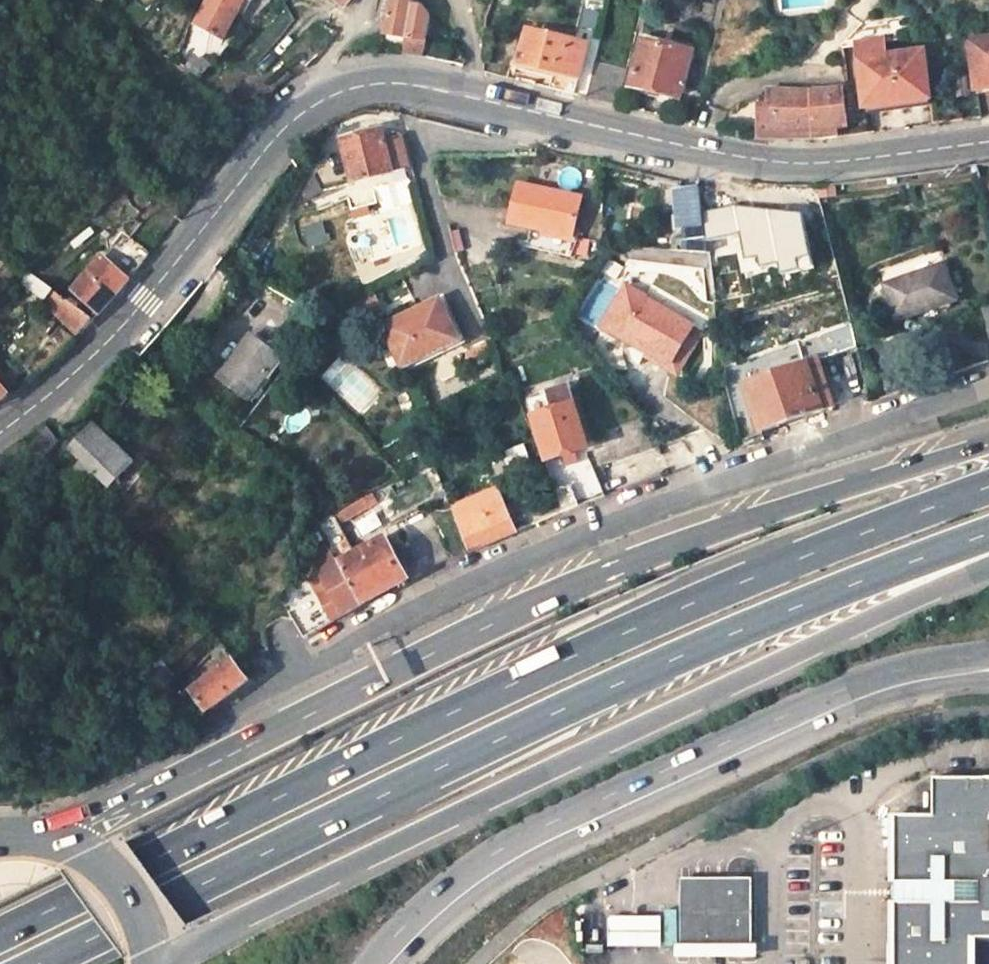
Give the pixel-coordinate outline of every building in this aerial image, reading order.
[(190,29),(215,43),(239,2),(245,5),(249,0),(207,0),(190,29)] [(348,0),(330,0),(340,10),(348,0)] [(411,59),(419,60),(425,19),(417,5),(411,5),(412,0),(388,0),(384,35),(405,39),(402,57),(411,59)] [(596,42),(529,32),(522,65),(589,77),(596,42)] [(969,39),(975,89),(988,87),(988,36),(969,39)] [(865,106),(925,98),(920,53),(888,57),(887,42),(856,46),(865,106)] [(642,43),(634,85),(678,94),(688,52),(642,43)] [(591,96),(617,102),(626,68),(598,63),(591,96)] [(804,142),(833,138),(832,128),(849,125),(845,93),(768,85),(767,104),(759,104),(758,132),(804,142)] [(342,150),(354,186),(394,172),(381,137),(342,150)] [(692,255),(709,256),(701,189),(674,198),(682,231),(691,230),(692,240),(692,255)] [(517,190),(511,231),(576,242),(582,202),(517,190)] [(812,273),(818,214),(715,204),(711,237),(748,241),(746,263),(781,266),(781,270),(812,273)] [(140,270),(152,257),(123,233),(112,244),(140,270)] [(674,253),(692,255),(692,240),(674,241),(674,253)] [(101,314),(128,283),(102,259),(73,290),(101,314)] [(880,292),(893,325),(949,303),(936,270),(880,292)] [(91,324),(53,295),(49,292),(38,307),(75,339),(91,324)] [(354,326),(383,309),(375,293),(345,310),(354,326)] [(644,348),(642,351),(669,366),(692,327),(642,297),(621,334),(644,348)] [(978,306),(988,333),(988,302),(978,306)] [(381,328),(396,368),(457,346),(441,305),(381,328)] [(345,330),(354,326),(345,310),(330,318),(345,330)] [(723,364),(749,444),(765,438),(762,430),(834,405),(819,362),(853,351),(846,321),(723,364)] [(619,338),(642,351),(644,348),(621,334),(619,338)] [(222,376),(250,398),(280,359),(251,337),(222,376)] [(337,389),(364,413),(384,391),(356,367),(337,389)] [(9,398),(0,386),(0,405),(9,398)] [(553,396),(530,404),(534,414),(556,406),(553,396)] [(552,469),(592,456),(575,404),(533,418),(552,469)] [(41,462),(62,444),(44,428),(23,445),(41,462)] [(93,432),(70,455),(106,490),(129,466),(93,432)] [(505,450),(508,469),(531,467),(529,447),(505,450)] [(574,466),(588,499),(604,492),(590,459),(574,466)] [(502,488),(484,496),(490,512),(462,524),(472,550),(504,537),(521,531),(502,488)] [(567,513),(582,507),(574,488),(559,493),(560,497),(567,513)] [(455,507),(462,524),(490,512),(484,496),(455,507)] [(567,513),(560,497),(549,502),(556,517),(567,513)] [(318,526),(338,562),(363,605),(386,591),(406,579),(387,539),(356,555),(342,527),(372,510),(368,500),(318,526)] [(312,636),(339,620),(363,605),(338,562),(312,575),(308,571),(283,587),(312,636)] [(148,650),(135,660),(149,681),(165,669),(148,650)] [(210,708),(223,698),(251,677),(232,654),(191,685),(210,708)] [(980,921),(988,921),(988,760),(945,759),(945,798),(903,800),(901,866),(910,868),(910,886),(901,887),(901,963),(979,963),(980,921)] [(675,883),(676,950),(745,951),(744,882),(675,883)] [(602,922),(602,950),(651,950),(651,922),(602,922)]
